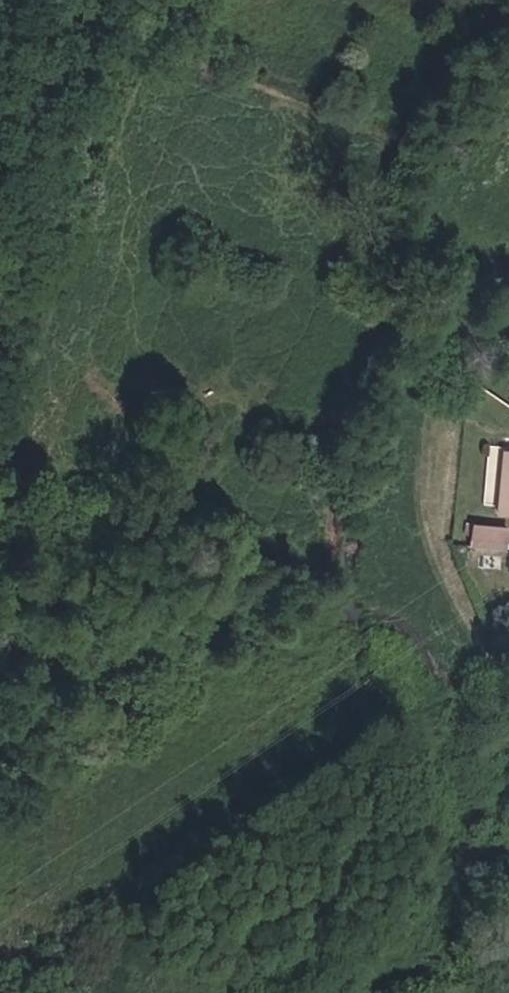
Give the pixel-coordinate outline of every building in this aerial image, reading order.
[(505,449),(500,508),(508,509),(508,449),(505,449)] [(477,527),(476,546),(508,549),(508,529),(477,527)] [(475,547),(473,563),(503,565),(504,550),(475,547)]
